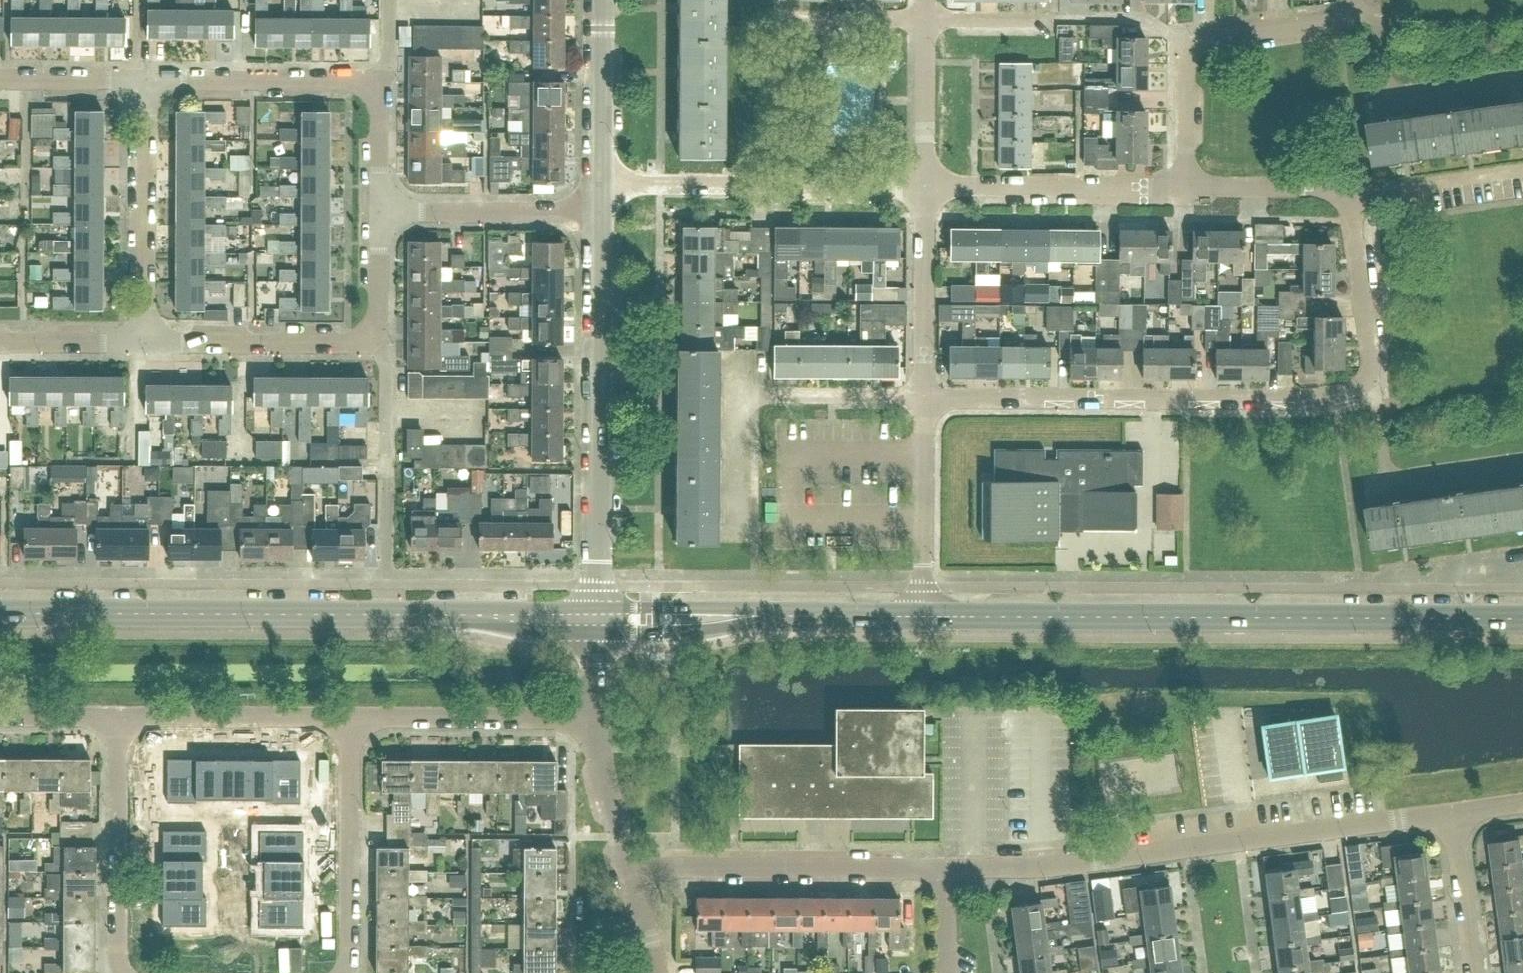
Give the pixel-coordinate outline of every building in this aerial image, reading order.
[(40,45),(40,17),(20,17),(20,11),(23,11),(23,0),(12,0),(12,18),(11,18),(11,45),(40,45)] [(40,17),(40,45),(68,45),(68,17),(48,17),(48,11),(51,11),(51,0),(40,0),(40,17)] [(68,17),(68,45),(96,45),(96,17),(76,17),(76,11),(79,11),(79,0),(68,0),(68,17)] [(96,17),(96,45),(125,45),(125,18),(104,18),(104,11),(108,11),(108,0),(96,0),(96,17)] [(159,3),(159,0),(148,0),(148,10),(147,10),(147,37),(176,37),(176,10),(156,10),(156,3),(159,3)] [(204,37),(204,10),(204,4),(194,4),(194,0),(176,0),(176,10),(176,37),(204,37)] [(215,3),(215,0),(204,0),(204,4),(204,10),(204,37),(233,37),(233,10),(212,10),(212,3),(215,3)] [(284,46),(284,19),(264,18),(264,12),(268,12),(268,0),(256,0),(256,18),(255,18),(255,46),(284,46)] [(284,46),(312,46),(312,19),(292,19),(292,12),(295,12),(295,0),(284,0),(284,19),(284,46)] [(340,47),(340,19),(320,19),(320,12),(324,12),(324,0),(312,0),(312,19),(312,46),(340,47)] [(352,12),(352,0),(340,0),(340,19),(340,47),(369,47),(369,19),(349,19),(349,12),(352,12)] [(564,0),(510,0),(510,4),(534,4),(534,16),(564,16),(564,0)] [(679,36),(724,36),(724,0),(679,0),(679,36)] [(534,16),(523,16),(502,16),(502,26),(510,26),(510,29),(533,29),(533,40),(564,41),(564,16),(534,16)] [(401,43),(413,43),(414,24),(402,24),(401,43)] [(1116,63),(1145,64),(1146,37),(1118,37),(1118,25),(1090,25),(1090,37),(1102,37),(1102,48),(1116,48),(1116,63)] [(426,49),(426,26),(414,26),(414,49),(426,49)] [(437,26),(426,26),(426,49),(437,49),(437,26)] [(448,49),(448,26),(437,26),(437,49),(448,49)] [(460,26),(448,26),(448,49),(460,49),(460,26)] [(471,49),(471,26),(460,26),(460,49),(471,49)] [(483,26),(471,26),(471,49),(483,49),(483,26)] [(679,36),(679,96),(724,97),(724,36),(679,36)] [(563,66),(564,41),(533,40),(533,41),(524,41),(510,40),(510,53),(523,53),(533,53),(533,66),(563,66)] [(409,57),(409,82),(441,82),(441,57),(409,57)] [(999,90),(1030,90),(1031,63),(999,63),(999,90)] [(1084,78),(1084,99),(1107,100),(1107,89),(1145,89),(1145,64),(1116,63),(1116,78),(1084,78)] [(465,70),(452,70),(452,82),(465,82),(465,70)] [(441,95),(441,82),(409,82),(409,107),(441,107),(441,108),(465,108),(465,95),(441,95)] [(523,107),(563,107),(563,82),(510,82),(510,95),(523,95),(523,107)] [(1030,116),(1030,90),(999,90),(999,116),(1030,116)] [(724,97),(679,96),(679,157),(724,157),(724,97)] [(1107,100),(1084,99),(1084,110),(1102,110),(1102,136),(1116,136),(1145,136),(1145,111),(1107,110),(1107,100)] [(1502,146),(1522,143),(1522,101),(1496,105),(1502,146)] [(1496,105),(1432,114),(1438,155),(1502,146),(1496,105)] [(452,117),(441,117),(441,108),(441,107),(409,107),(409,132),(441,132),(474,132),(474,119),(452,120),(452,117)] [(563,132),(563,107),(523,107),(510,107),(510,120),(523,120),(523,132),(563,132)] [(55,108),(32,108),(32,135),(52,135),(52,125),(55,125),(55,108)] [(69,131),(69,128),(54,128),(53,140),(75,140),(103,140),(103,111),(75,111),(75,131),(69,131)] [(177,111),(177,140),(204,140),(204,121),(211,121),(211,124),(226,124),(226,112),(204,112),(204,111),(177,111)] [(296,133),(296,129),(280,129),(280,141),(302,141),(329,141),(329,112),(302,112),(302,133),(296,133)] [(1432,114),(1368,123),(1374,164),(1438,155),(1432,114)] [(1030,142),(1030,116),(999,116),(999,142),(1030,142)] [(9,117),(8,138),(18,139),(20,118),(9,117)] [(441,145),(441,132),(409,132),(409,157),(441,157),(452,157),(465,157),(465,144),(452,145),(441,145)] [(563,157),(563,132),(523,132),(510,132),(510,144),(523,144),(522,157),(563,157)] [(1145,136),(1116,136),(1116,151),(1107,151),(1107,145),(1096,145),(1096,137),(1083,137),(1083,147),(1096,147),(1096,169),(1117,169),(1117,162),(1145,162),(1145,136)] [(75,168),(102,168),(103,140),(75,140),(75,160),(69,160),(69,156),(53,156),(53,168),(75,168)] [(204,140),(177,140),(177,168),(204,168),(204,149),(211,149),(211,152),(225,152),(226,140),(204,140)] [(329,169),(329,141),(302,141),(302,161),(295,161),(295,158),(280,158),(280,169),(302,169),(329,169)] [(1030,142),(999,142),(999,169),(1030,169),(1030,142)] [(230,169),(238,169),(238,168),(249,168),(249,155),(230,155),(230,169)] [(451,163),(441,163),(441,157),(409,157),(409,182),(441,182),(452,182),(452,183),(465,183),(465,170),(452,170),(451,163)] [(510,169),(533,169),(533,182),(563,182),(563,157),(522,157),(490,157),(490,181),(510,181),(510,169)] [(75,196),(102,196),(102,168),(75,168),(75,188),(69,188),(69,185),(53,185),(54,196),(75,196)] [(177,168),(177,196),(204,196),(204,177),(211,177),(211,180),(225,180),(226,168),(204,168),(177,168)] [(249,196),(249,168),(238,168),(238,169),(238,196),(249,196)] [(328,197),(329,169),(302,169),(302,189),(295,189),(295,185),(280,185),(280,197),(302,197),(328,197)] [(75,224),(102,224),(102,196),(75,196),(75,216),(68,216),(68,213),(53,213),(54,224),(75,224)] [(204,197),(204,196),(177,196),(176,224),(204,224),(204,205),(211,205),(210,208),(226,208),(226,197),(204,197)] [(302,225),(328,225),(328,197),(302,197),(302,217),(295,217),(295,214),(280,214),(280,225),(302,225)] [(0,198),(0,207),(9,207),(9,198),(0,198)] [(75,253),(102,252),(102,224),(75,224),(75,244),(68,244),(68,241),(53,241),(53,253),(75,253)] [(204,225),(204,224),(176,224),(176,253),(204,253),(204,233),(210,233),(210,236),(225,236),(226,225),(204,225)] [(328,254),(328,225),(302,225),(301,245),(295,245),(295,242),(280,242),(280,253),(302,253),(328,254)] [(683,227),(683,252),(733,253),(758,253),(770,253),(771,227),(750,227),(750,240),(729,240),(729,236),(723,236),(723,227),(683,227)] [(799,258),(799,228),(775,228),(775,291),(774,291),(774,299),(795,299),(795,286),(786,286),(786,258),(799,258)] [(824,228),(799,228),(799,258),(814,258),(814,272),(824,272),(824,228)] [(824,283),(823,283),(823,300),(836,300),(836,258),(848,258),(848,228),(824,228),(824,272),(824,283)] [(873,228),(848,228),(848,258),(860,258),(860,271),(873,271),(873,228)] [(873,228),(873,271),(873,284),(873,300),(898,300),(898,287),(885,287),(885,258),(898,258),(898,228),(873,228)] [(975,259),(975,229),(950,229),(950,258),(974,259),(975,259)] [(1000,259),(1000,229),(975,229),(975,259),(974,259),(974,273),(988,273),(988,259),(1000,259)] [(1024,259),(1024,229),(1000,229),(1000,259),(1000,264),(1012,264),(1012,273),(1024,273),(1024,259)] [(1049,230),(1024,229),(1024,259),(1049,259),(1049,230)] [(1049,230),(1049,259),(1060,259),(1060,267),(1073,267),(1073,260),(1073,230),(1049,230)] [(1095,260),(1095,302),(1107,302),(1107,260),(1098,260),(1099,230),(1073,230),(1073,260),(1095,260)] [(1107,260),(1107,302),(1119,302),(1119,273),(1128,273),(1128,259),(1144,259),(1144,231),(1118,231),(1118,260),(1107,260)] [(1144,231),(1144,259),(1159,260),(1159,274),(1170,274),(1170,231),(1144,231)] [(1181,279),(1181,300),(1194,300),(1195,281),(1205,281),(1205,260),(1217,260),(1217,231),(1192,231),(1192,259),(1181,258),(1181,279)] [(1217,231),(1217,260),(1232,261),(1232,275),(1243,275),(1243,232),(1217,231)] [(39,250),(53,250),(53,241),(39,241),(39,250)] [(408,267),(441,267),(441,242),(408,242),(408,267)] [(509,268),(509,255),(522,255),(522,242),(488,242),(488,267),(490,267),(509,268)] [(533,268),(563,268),(563,242),(533,242),(533,268)] [(1332,243),(1289,243),(1254,243),(1254,268),(1266,268),(1266,253),(1303,253),(1303,269),(1332,269),(1332,243)] [(75,281),(102,281),(102,252),(75,253),(75,272),(68,272),(68,269),(53,269),(53,281),(75,281)] [(733,253),(683,252),(683,276),(722,277),(722,276),(733,276),(733,253)] [(204,253),(176,253),(176,281),(204,281),(204,261),(210,261),(210,265),(226,265),(226,253),(204,253)] [(328,282),(328,254),(302,253),(302,273),(295,273),(295,270),(280,270),(279,282),(301,282),(328,282)] [(770,277),(770,253),(758,253),(758,269),(746,268),(746,275),(762,275),(762,277),(770,277)] [(464,255),(451,255),(451,267),(464,267),(464,255)] [(441,267),(408,267),(408,292),(441,292),(441,293),(465,292),(465,280),(451,280),(451,281),(441,281),(441,267)] [(563,293),(563,268),(533,268),(509,268),(490,267),(490,276),(509,276),(509,280),(533,281),(533,292),(563,293)] [(1332,295),(1332,269),(1303,269),(1303,284),(1289,284),(1289,291),(1278,291),(1278,305),(1305,305),(1305,294),(1332,295)] [(683,276),(683,301),(736,301),(737,288),(722,288),(722,277),(683,276)] [(762,277),(761,302),(770,302),(770,277),(762,277)] [(951,300),(963,300),(975,300),(975,284),(960,284),(960,278),(951,278),(951,300)] [(1241,278),(1241,304),(1253,304),(1254,278),(1241,278)] [(1181,303),(1181,300),(1181,279),(1167,279),(1167,303),(1181,303)] [(264,281),(264,302),(279,302),(278,280),(264,281)] [(68,300),(68,297),(53,297),(53,309),(75,309),(102,309),(102,281),(75,281),(75,300),(68,300)] [(204,281),(176,281),(176,309),(204,310),(204,290),(211,290),(210,293),(226,293),(225,281),(204,281)] [(245,282),(233,282),(233,306),(245,306),(245,282)] [(328,282),(301,282),(302,301),(295,301),(295,298),(280,298),(280,310),(301,310),(301,311),(328,311),(328,282)] [(811,283),(811,300),(823,300),(823,283),(811,283)] [(855,300),(860,300),(873,300),(873,284),(855,283),(855,300)] [(1024,301),(1048,301),(1048,283),(1024,283),(1024,301)] [(999,284),(975,284),(975,300),(999,300),(999,284)] [(1060,301),(1073,301),(1073,287),(1060,287),(1060,301)] [(441,292),(408,292),(409,317),(441,317),(464,317),(464,305),(452,304),(441,304),(441,293),(441,292)] [(509,305),(533,305),(533,317),(563,317),(563,293),(533,292),(509,292),(509,305)] [(476,295),(476,313),(486,313),(486,295),(476,295)] [(740,297),(740,316),(759,316),(759,297),(740,297)] [(683,301),(683,325),(722,326),(722,324),(722,313),(736,313),(736,301),(683,301)] [(770,326),(770,302),(761,302),(761,326),(770,326)] [(786,311),(786,303),(774,303),(774,311),(786,311)] [(811,312),(823,312),(823,303),(811,303),(811,312)] [(836,303),(823,303),(823,312),(836,312),(836,303)] [(860,345),(847,345),(847,376),(872,376),(873,304),(860,304),(860,345)] [(906,304),(873,304),(872,376),(897,376),(897,345),(884,345),(884,324),(906,324),(906,304)] [(962,321),(962,346),(949,346),(949,376),(974,376),(975,336),(975,313),(975,305),(951,304),(951,321),(962,321)] [(1104,348),(1095,348),(1095,377),(1121,377),(1121,334),(1132,334),(1132,304),(1119,304),(1119,334),(1104,334),(1104,348)] [(1168,377),(1168,349),(1153,349),(1153,334),(1146,334),(1146,304),(1132,304),(1132,334),(1142,334),(1142,377),(1168,377)] [(1267,336),(1278,337),(1278,305),(1256,304),(1256,344),(1240,344),(1240,349),(1240,378),(1266,378),(1267,336)] [(999,305),(987,305),(975,305),(975,313),(987,313),(987,314),(999,314),(999,305)] [(1007,305),(999,305),(999,314),(1007,314),(1007,305)] [(1011,313),(1013,313),(1013,324),(1021,324),(1021,313),(1024,313),(1024,305),(1011,305),(1011,313)] [(1047,329),(1058,329),(1058,305),(1047,305),(1047,329)] [(1072,306),(1058,305),(1058,329),(1072,329),(1072,306)] [(1191,329),(1204,329),(1204,305),(1191,305),(1191,329)] [(1221,305),(1204,305),(1204,329),(1217,329),(1217,335),(1215,335),(1215,378),(1240,378),(1240,349),(1229,349),(1229,319),(1220,319),(1221,305)] [(1313,326),(1313,342),(1342,342),(1342,316),(1304,316),(1305,305),(1278,305),(1278,318),(1299,318),(1299,326),(1313,326)] [(465,330),(441,330),(441,317),(409,317),(409,342),(441,342),(452,342),(465,342),(465,330)] [(563,343),(563,317),(533,317),(509,317),(509,330),(533,330),(533,343),(563,343)] [(718,349),(732,349),(732,336),(744,337),(744,325),(722,324),(722,326),(683,325),(682,349),(682,350),(712,350),(713,349),(718,349)] [(761,326),(756,326),(756,350),(770,350),(770,326),(761,326)] [(785,330),(785,345),(774,345),(774,376),(798,376),(799,345),(799,330),(785,330)] [(1023,346),(1023,376),(1048,376),(1048,347),(1036,347),(1036,333),(1023,333),(1023,347),(1023,346)] [(1069,377),(1095,377),(1095,348),(1080,348),(1080,334),(1070,334),(1069,377)] [(1183,349),(1168,349),(1168,377),(1193,378),(1193,335),(1183,335),(1183,349)] [(489,336),(489,350),(511,350),(511,336),(489,336)] [(999,376),(999,346),(986,346),(986,339),(983,336),(975,336),(974,376),(983,376),(985,379),(996,379),(998,376),(999,376)] [(1277,341),(1277,374),(1290,374),(1291,342),(1277,341)] [(441,342),(409,342),(409,368),(440,368),(440,370),(470,370),(469,356),(441,356),(441,342)] [(1342,367),(1342,342),(1313,342),(1313,355),(1304,355),(1304,374),(1314,374),(1314,367),(1342,367)] [(823,345),(799,345),(798,376),(823,376),(823,345)] [(847,345),(823,345),(823,376),(847,376),(847,345)] [(999,346),(999,376),(1023,376),(1023,346),(1023,347),(999,346)] [(678,349),(677,414),(717,414),(718,349),(713,349),(712,350),(682,350),(682,349),(678,349)] [(511,359),(511,350),(489,350),(489,372),(522,371),(532,371),(532,384),(563,384),(563,358),(532,358),(511,359)] [(474,362),(474,375),(477,376),(487,376),(487,362),(482,362),(474,362)] [(408,372),(408,398),(422,398),(422,375),(423,375),(423,372),(408,372)] [(434,375),(423,375),(422,375),(422,398),(434,398),(434,375)] [(445,375),(434,375),(434,398),(445,398),(445,375)] [(456,375),(445,375),(445,398),(456,398),(456,375)] [(456,398),(466,398),(467,375),(456,375),(456,398)] [(474,375),(467,375),(466,398),(477,398),(477,376),(474,375)] [(489,376),(487,376),(477,376),(477,398),(489,399),(489,376)] [(39,426),(39,404),(39,377),(10,377),(10,404),(31,404),(31,410),(28,410),(27,426),(39,426)] [(67,426),(67,404),(67,377),(39,377),(39,404),(59,404),(59,410),(55,410),(55,426),(67,426)] [(95,377),(67,377),(67,404),(87,404),(87,410),(84,410),(84,426),(95,426),(95,404),(95,377)] [(124,377),(95,377),(95,404),(115,404),(115,410),(112,410),(112,426),(123,426),(123,404),(124,404),(124,377)] [(283,426),(283,405),(283,377),(254,377),(254,405),(274,405),(274,411),(271,411),(271,426),(283,426)] [(311,405),(311,377),(283,377),(283,405),(302,405),(302,411),(299,411),(299,442),(309,442),(309,444),(299,444),(299,457),(310,457),(310,442),(311,426),(310,426),(310,405),(311,405)] [(339,378),(311,377),(311,405),(330,405),(330,411),(327,411),(327,442),(310,442),(310,457),(338,457),(338,444),(339,426),(339,405),(339,378)] [(358,411),(355,411),(355,426),(367,426),(367,405),(368,405),(368,378),(339,378),(339,405),(358,405),(358,411)] [(563,384),(532,384),(522,384),(509,384),(509,397),(532,397),(532,409),(563,409),(563,384)] [(174,412),(175,412),(175,385),(146,385),(146,412),(166,412),(166,418),(163,418),(163,451),(159,451),(159,462),(174,462),(174,434),(174,412)] [(203,385),(175,385),(175,412),(194,413),(194,419),(191,419),(191,444),(201,444),(201,434),(202,434),(203,412),(203,385)] [(222,419),(219,419),(219,434),(231,434),(231,412),(232,412),(232,385),(203,385),(203,412),(222,412),(222,419)] [(532,421),(532,433),(532,434),(563,434),(563,409),(532,409),(509,409),(509,421),(532,421)] [(717,478),(717,414),(677,414),(677,478),(717,478)] [(139,430),(139,444),(139,464),(150,464),(149,430),(139,430)] [(423,457),(423,445),(423,430),(409,430),(409,457),(423,457)] [(563,459),(563,434),(532,434),(532,433),(509,433),(509,446),(532,446),(532,459),(563,459)] [(130,436),(106,436),(106,451),(119,451),(119,457),(130,457),(130,436)] [(25,461),(25,438),(12,438),(12,461),(25,461)] [(226,440),(202,440),(202,457),(226,458),(226,440)] [(282,440),(256,440),(256,457),(282,457),(282,440)] [(366,445),(338,444),(338,457),(366,457),(366,445)] [(423,457),(423,460),(423,468),(433,468),(434,445),(423,445),(423,457)] [(444,445),(434,445),(433,468),(444,468),(444,445)] [(454,445),(444,445),(444,468),(454,468),(454,445)] [(465,445),(454,445),(454,468),(464,468),(465,445)] [(475,468),(475,445),(465,445),(464,468),(475,468)] [(486,445),(475,445),(475,468),(486,468),(486,445)] [(1133,528),(1133,532),(1136,532),(1136,492),(1133,491),(1133,485),(1142,485),(1142,449),(1055,449),(1055,458),(1044,458),(1044,449),(994,449),(994,482),(981,482),(981,538),(1057,538),(1057,546),(1059,546),(1059,504),(1075,505),(1079,505),(1079,528),(1133,528)] [(24,465),(10,465),(10,487),(24,487),(24,465)] [(362,466),(339,466),(339,479),(362,479),(362,466)] [(716,543),(717,478),(677,478),(676,542),(716,543)] [(231,528),(241,528),(241,559),(266,559),(267,515),(267,505),(254,505),(254,517),(241,517),(241,503),(241,483),(231,483),(231,528)] [(267,515),(266,559),(292,559),(292,529),(292,524),(301,524),(301,484),(291,484),(291,505),(279,505),(279,515),(267,515)] [(1500,530),(1522,527),(1522,485),(1494,489),(1500,530)] [(1494,489),(1431,498),(1436,539),(1500,530),(1494,489)] [(195,528),(195,559),(220,559),(220,528),(230,529),(230,490),(208,490),(207,528),(195,528)] [(51,528),(51,558),(77,558),(77,524),(86,524),(86,502),(86,492),(77,492),(77,504),(64,504),(64,515),(51,515),(51,517),(51,528)] [(458,516),(470,517),(471,492),(460,492),(460,499),(449,498),(449,511),(449,522),(437,522),(437,549),(461,549),(461,522),(458,522),(458,516)] [(481,493),(471,492),(470,517),(480,517),(481,493)] [(302,528),(314,528),(314,493),(302,493),(302,528)] [(1157,528),(1182,528),(1182,494),(1157,494),(1157,528)] [(123,514),(123,517),(123,528),(123,558),(148,558),(148,524),(159,524),(159,497),(148,497),(148,504),(136,504),(136,514),(123,514)] [(159,497),(159,524),(172,524),(172,497),(159,497)] [(424,499),(425,511),(412,511),(412,522),(437,522),(437,498),(424,499)] [(504,549),(504,511),(504,498),(492,498),(492,522),(480,522),(480,549),(504,549)] [(515,511),(504,511),(504,549),(528,549),(528,522),(528,498),(515,499),(515,511)] [(1431,498),(1367,507),(1372,548),(1436,539),(1431,498)] [(552,549),(552,512),(553,512),(552,499),(540,499),(540,522),(528,522),(528,549),(552,549)] [(86,502),(86,524),(98,524),(98,502),(86,502)] [(338,517),(338,559),(363,559),(363,530),(370,524),(370,503),(354,503),(354,510),(347,517),(338,517)] [(51,517),(51,515),(51,504),(39,504),(39,517),(51,517)] [(123,517),(123,514),(123,504),(111,504),(111,517),(123,517)] [(183,518),(183,528),(195,528),(195,504),(183,504),(183,518)] [(338,517),(338,505),(326,505),(325,528),(312,528),(312,559),(338,559),(338,517)] [(412,549),(437,549),(437,522),(412,522),(412,549)] [(51,558),(51,528),(26,527),(25,558),(51,558)] [(97,558),(123,558),(123,528),(97,528),(97,558)] [(195,559),(195,528),(183,528),(169,528),(169,559),(195,559)] [(738,744),(738,745),(738,817),(740,817),(740,813),(911,813),(911,817),(932,817),(932,772),(931,772),(931,773),(923,773),(923,708),(835,708),(835,744),(738,744)] [(1267,714),(1269,724),(1261,726),(1268,777),(1317,770),(1341,767),(1342,767),(1335,715),(1280,723),(1278,713),(1267,714)] [(32,813),(32,791),(32,759),(3,759),(3,791),(24,791),(24,798),(20,798),(20,813),(32,813)] [(60,813),(60,806),(61,759),(32,759),(32,791),(52,790),(52,798),(48,798),(48,813),(60,813)] [(90,759),(61,759),(60,806),(76,806),(76,808),(90,808),(90,784),(90,771),(90,759)] [(168,760),(168,802),(197,802),(197,798),(196,798),(196,760),(168,760)] [(196,760),(196,798),(197,798),(215,799),(215,760),(196,760)] [(215,760),(215,799),(234,799),(235,760),(215,760)] [(235,760),(234,799),(254,799),(254,760),(235,760)] [(254,760),(254,799),(272,799),(273,799),(273,760),(254,760)] [(272,799),(272,803),(301,803),(301,760),(273,760),(273,799),(272,799)] [(411,826),(411,792),(411,760),(381,760),(381,792),(394,792),(394,799),(392,799),(392,809),(399,809),(399,814),(387,814),(387,825),(411,826)] [(440,792),(440,760),(411,760),(411,792),(428,792),(428,814),(440,814),(440,792)] [(469,792),(469,760),(440,760),(440,792),(461,792),(461,800),(457,800),(457,814),(469,814),(469,792)] [(469,760),(469,792),(489,792),(489,800),(486,800),(486,814),(498,814),(498,792),(497,760),(469,760)] [(527,805),(527,792),(527,760),(497,760),(498,792),(518,792),(518,800),(515,800),(515,815),(527,815),(527,805)] [(556,760),(527,760),(527,792),(527,805),(542,805),(542,819),(556,819),(556,793),(556,760)] [(1342,779),(1341,767),(1317,770),(1319,782),(1342,779)] [(90,771),(90,784),(100,784),(100,771),(90,771)] [(569,813),(570,789),(560,789),(559,813),(569,813)] [(1374,797),(1361,797),(1362,811),(1374,810),(1374,797)] [(195,825),(195,812),(187,813),(187,825),(195,825)] [(263,825),(271,825),(271,813),(263,813),(263,825)] [(271,813),(271,825),(280,825),(280,813),(271,813)] [(233,820),(221,820),(221,828),(233,828),(233,820)] [(60,833),(92,833),(92,822),(60,821),(60,833)] [(427,831),(411,831),(411,826),(387,825),(387,847),(406,847),(406,845),(427,845),(427,831)] [(233,828),(221,828),(221,836),(233,836),(233,828)] [(233,828),(233,836),(245,836),(245,828),(233,828)] [(92,833),(60,833),(60,847),(64,847),(64,846),(92,846),(92,833)] [(164,833),(164,861),(203,862),(207,862),(207,834),(164,833)] [(262,834),(261,863),(265,863),(265,862),(304,862),(304,834),(262,834)] [(1519,839),(1490,843),(1493,866),(1522,862),(1522,858),(1521,843),(1522,843),(1522,835),(1518,836),(1519,839)] [(431,855),(448,855),(448,841),(431,841),(431,855)] [(1394,865),(1395,876),(1395,879),(1426,875),(1423,851),(1411,852),(1410,842),(1380,846),(1383,867),(1394,865)] [(406,847),(387,847),(376,847),(376,872),(406,872),(406,870),(408,870),(408,855),(415,855),(415,857),(427,857),(427,845),(406,845),(406,847)] [(47,874),(65,875),(65,871),(96,871),(96,846),(92,846),(64,846),(64,847),(60,847),(54,847),(54,863),(44,863),(44,874),(47,874)] [(471,873),(480,873),(480,847),(471,847),(471,873)] [(524,873),(556,873),(556,848),(524,848),(524,873)] [(233,871),(233,859),(225,859),(225,871),(233,871)] [(233,859),(233,871),(241,871),(241,859),(233,859)] [(1362,860),(1346,862),(1349,885),(1365,883),(1362,860)] [(164,861),(164,881),(203,881),(203,862),(164,861)] [(1264,873),(1267,897),(1298,893),(1297,889),(1295,874),(1311,872),(1310,861),(1282,864),(1283,870),(1264,873)] [(265,863),(265,881),(304,881),(304,862),(265,862),(265,863)] [(1493,866),(1496,890),(1522,886),(1522,862),(1493,866)] [(1325,865),(1328,888),(1343,886),(1340,863),(1325,865)] [(406,872),(376,872),(376,897),(406,897),(406,895),(408,896),(408,880),(415,880),(415,882),(427,882),(427,870),(408,870),(406,870),(406,872)] [(44,899),(63,899),(65,899),(65,896),(96,896),(96,871),(65,871),(65,875),(47,874),(47,888),(44,888),(44,899)] [(471,873),(471,898),(480,898),(480,873),(471,873)] [(524,873),(524,898),(556,898),(556,873),(524,873)] [(1395,879),(1395,876),(1379,878),(1380,886),(1396,884),(1398,900),(1399,904),(1430,899),(1426,875),(1395,879)] [(164,881),(164,900),(202,900),(202,899),(203,881),(164,881)] [(265,900),(304,901),(304,881),(265,881),(265,900)] [(1349,885),(1352,910),(1368,908),(1365,883),(1349,885)] [(1140,894),(1142,910),(1142,914),(1173,909),(1169,885),(1140,889),(1140,886),(1123,888),(1124,897),(1140,894)] [(1267,897),(1270,921),(1301,916),(1301,913),(1299,897),(1314,895),(1313,886),(1297,889),(1298,893),(1267,897)] [(1496,890),(1499,914),(1522,910),(1522,886),(1496,890)] [(217,889),(217,897),(229,897),(229,889),(217,889)] [(236,889),(236,897),(248,897),(248,889),(236,889)] [(1083,921),(1091,920),(1087,893),(1075,895),(1076,902),(1068,903),(1071,923),(1083,921)] [(406,897),(376,897),(375,922),(406,922),(406,920),(408,920),(408,905),(415,905),(415,907),(427,907),(427,896),(408,896),(406,895),(406,897)] [(65,921),(95,921),(96,896),(65,896),(65,899),(63,899),(63,915),(57,915),(57,913),(44,913),(44,925),(63,925),(65,925),(65,921)] [(229,905),(229,897),(217,897),(217,905),(229,905)] [(248,905),(248,897),(236,897),(236,905),(248,905)] [(853,946),(853,929),(848,929),(848,897),(823,898),(823,929),(828,929),(843,929),(843,946),(853,946)] [(878,946),(878,928),(873,928),(873,897),(848,897),(848,929),(853,929),(868,929),(868,946),(872,946),(878,946)] [(899,897),(873,897),(873,928),(878,928),(893,928),(893,946),(903,946),(903,927),(899,927),(899,897)] [(1045,927),(1044,924),(1042,908),(1058,906),(1057,897),(1039,900),(1039,903),(1010,907),(1014,931),(1045,927)] [(471,923),(480,923),(480,898),(471,898),(471,923)] [(523,923),(556,923),(556,898),(524,898),(523,923)] [(727,946),(727,929),(721,929),(721,898),(695,898),(695,929),(716,929),(716,946),(727,946)] [(752,946),(752,929),(747,929),(747,898),(721,898),(721,929),(727,929),(742,929),(742,946),(752,946)] [(772,898),(747,898),(747,929),(752,929),(767,929),(767,946),(777,946),(777,929),(772,929),(772,898)] [(802,946),(802,929),(798,929),(798,898),(772,898),(772,929),(777,929),(792,929),(792,946),(802,946)] [(828,946),(828,929),(823,929),(823,898),(798,898),(798,929),(802,929),(817,929),(817,946),(828,946)] [(164,900),(164,928),(206,928),(206,899),(202,899),(202,900),(164,900)] [(1399,904),(1398,900),(1383,902),(1384,910),(1399,908),(1401,924),(1402,927),(1433,923),(1430,899),(1399,904)] [(261,900),(261,928),(304,929),(304,901),(265,900),(261,900)] [(1176,933),(1173,909),(1142,914),(1142,910),(1126,912),(1127,920),(1137,919),(1137,923),(1143,922),(1145,934),(1145,938),(1176,933)] [(1270,921),(1274,944),(1304,940),(1304,937),(1302,921),(1318,919),(1316,910),(1301,913),(1301,916),(1270,921)] [(1499,914),(1502,938),(1522,936),(1522,910),(1499,914)] [(406,922),(375,922),(375,947),(406,947),(406,946),(408,946),(408,930),(415,930),(415,932),(427,932),(427,921),(408,920),(406,920),(406,922)] [(1091,920),(1083,921),(1085,937),(1093,935),(1091,920)] [(65,925),(63,925),(63,941),(56,941),(56,938),(44,938),(44,950),(63,950),(65,950),(65,946),(95,946),(95,921),(65,921),(65,925)] [(1045,927),(1014,931),(1017,954),(1048,950),(1047,947),(1057,946),(1054,931),(1061,930),(1060,921),(1044,924),(1045,927)] [(471,923),(471,948),(480,948),(480,923),(471,923)] [(523,923),(523,948),(556,948),(556,923),(523,923)] [(1402,927),(1401,924),(1386,926),(1387,934),(1402,932),(1404,948),(1405,951),(1436,947),(1433,923),(1402,927)] [(904,927),(904,951),(916,951),(916,927),(904,927)] [(1146,942),(1148,958),(1149,961),(1179,957),(1176,933),(1145,938),(1145,934),(1129,936),(1130,944),(1146,942)] [(1274,944),(1277,968),(1308,964),(1307,960),(1305,945),(1321,943),(1320,935),(1304,937),(1304,940),(1274,944)] [(1502,938),(1505,961),(1522,959),(1522,936),(1502,938)] [(1017,954),(1019,972),(1050,972),(1050,971),(1049,960),(1054,959),(1053,954),(1064,953),(1063,945),(1057,946),(1047,947),(1048,950),(1017,954)] [(63,950),(62,966),(56,966),(56,963),(44,963),(44,972),(65,972),(82,972),(95,972),(95,946),(65,946),(65,950),(63,950)] [(408,946),(406,946),(406,947),(375,947),(375,972),(408,972),(408,955),(415,955),(415,957),(427,957),(427,946),(408,946)] [(1404,948),(1389,950),(1390,958),(1406,956),(1408,972),(1418,972),(1439,970),(1436,947),(1405,951),(1404,948)] [(471,948),(471,972),(480,972),(480,948),(471,948)] [(556,948),(523,948),(523,964),(514,964),(514,972),(556,972),(556,948)] [(1354,959),(1353,948),(1338,950),(1339,961),(1354,959)] [(1106,950),(1106,963),(1119,963),(1118,949),(1106,950)] [(1458,971),(1456,949),(1439,950),(1440,972),(1458,971)] [(695,957),(695,972),(720,972),(719,957),(695,957)] [(1179,957),(1149,961),(1148,958),(1133,960),(1134,968),(1149,966),(1150,972),(1181,972),(1179,957)] [(1278,972),(1310,972),(1330,970),(1329,961),(1324,962),(1323,958),(1307,960),(1308,964),(1277,968),(1278,972)] [(1505,961),(1507,972),(1522,972),(1522,959),(1505,961)]
